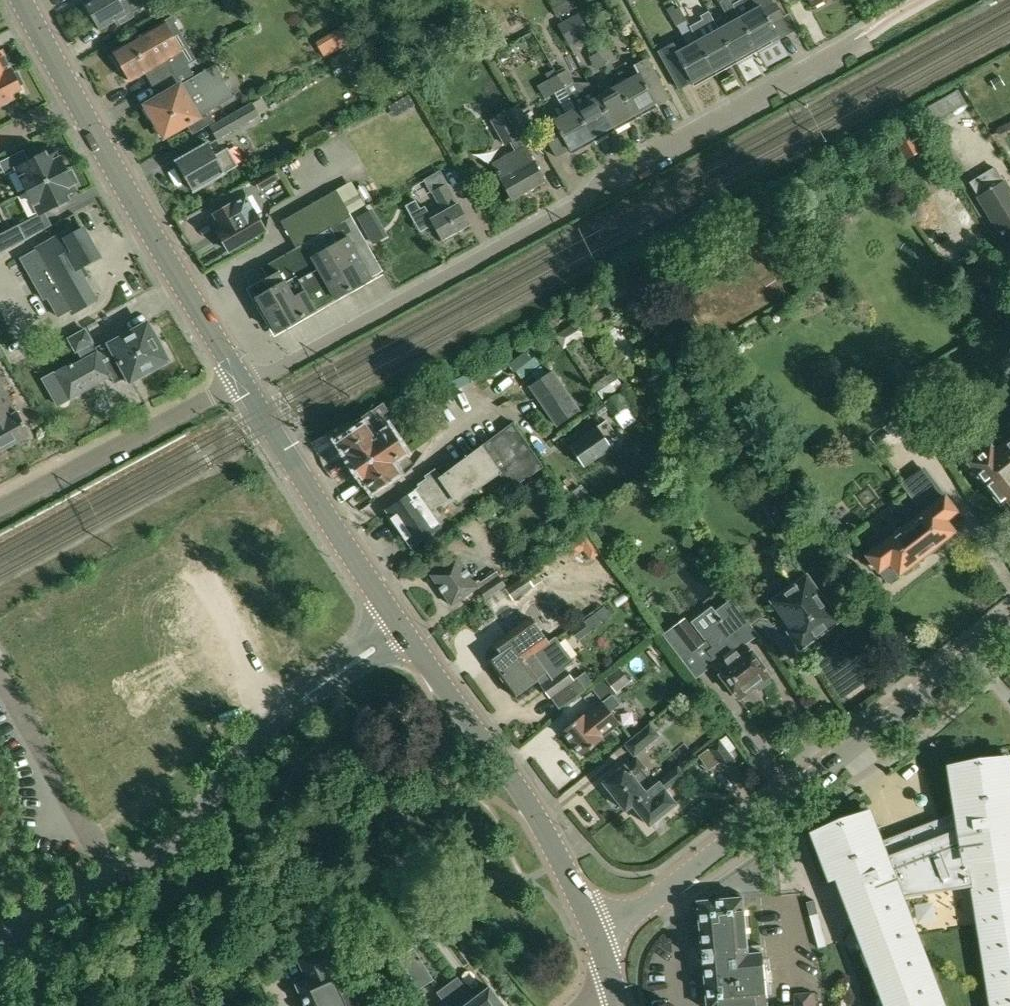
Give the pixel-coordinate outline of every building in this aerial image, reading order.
[(84,1),(102,30),(116,22),(118,27),(134,17),(132,14),(142,8),(138,0),(86,0),(84,1)] [(235,12),(247,5),(244,0),(228,0),(235,12)] [(549,1),(557,17),(574,8),(569,0),(550,0),(549,1)] [(740,19),(756,48),(777,36),(772,27),(785,20),(775,0),(730,0),(740,19)] [(673,5),(661,12),(671,29),(687,21),(679,7),(675,9),(673,5)] [(578,13),(557,24),(569,46),(590,34),(578,13)] [(144,73),(150,83),(163,76),(164,77),(186,64),(171,39),(180,34),(171,19),(114,52),(123,67),(119,69),(126,81),(130,79),(130,80),(144,73)] [(740,19),(719,30),(735,59),(756,48),(740,19)] [(735,59),(719,30),(698,42),(714,71),(735,59)] [(671,45),(660,52),(680,90),(714,71),(698,42),(676,54),(671,45)] [(598,49),(600,53),(607,65),(610,71),(614,69),(611,63),(616,60),(607,43),(598,49)] [(598,70),(607,65),(600,53),(591,58),(598,70)] [(12,71),(4,55),(0,57),(0,76),(12,71)] [(640,74),(618,86),(634,115),(668,97),(647,60),(635,66),(640,74)] [(159,97),(145,106),(164,138),(188,125),(193,134),(214,122),(208,112),(234,97),(216,66),(196,77),(187,64),(186,64),(152,84),(159,97)] [(567,70),(557,76),(564,89),(575,83),(567,70)] [(0,76),(0,105),(13,98),(11,94),(21,89),(19,85),(22,84),(17,74),(14,75),(12,71),(0,76)] [(564,89),(557,76),(555,72),(546,77),(565,111),(539,126),(554,154),(568,146),(570,150),(592,139),(564,89)] [(389,79),(397,93),(404,89),(396,75),(389,79)] [(575,83),(564,89),(592,139),(613,127),(597,98),(589,83),(575,83)] [(597,98),(613,127),(634,115),(618,86),(597,98)] [(940,118),(967,103),(959,88),(932,104),(940,118)] [(401,98),(407,109),(415,105),(409,94),(401,98)] [(267,109),(262,99),(252,104),(258,114),(267,109)] [(252,104),(210,127),(215,137),(258,114),(252,104)] [(518,106),(492,120),(506,144),(510,142),(515,151),(493,164),(502,179),(500,180),(512,200),(545,181),(533,161),(529,152),(541,145),(518,106)] [(1003,181),(1002,182),(994,169),(999,166),(976,126),(946,144),(970,183),(971,183),(979,196),(978,196),(1002,236),(1009,231),(1009,192),(1003,181)] [(893,142),(905,161),(923,150),(913,131),(893,142)] [(176,162),(194,192),(226,174),(226,173),(237,166),(228,149),(216,156),(208,143),(176,162)] [(17,168),(28,191),(67,171),(58,153),(48,158),(46,153),(17,168)] [(256,180),(261,189),(278,178),(273,170),(256,180)] [(67,171),(28,191),(39,214),(69,199),(66,194),(76,190),(73,184),(76,182),(71,172),(68,174),(67,171)] [(415,201),(405,206),(420,233),(434,225),(443,240),(470,225),(446,183),(440,173),(413,189),(419,199),(432,192),(441,207),(429,214),(425,206),(420,209),(415,201)] [(358,191),(363,201),(370,198),(365,187),(358,191)] [(256,297),(276,332),(305,316),(304,315),(314,309),(315,310),(384,272),(338,189),(282,221),(297,248),(263,267),(268,277),(266,278),(272,289),(256,297)] [(217,231),(230,252),(266,231),(246,196),(234,203),(233,203),(213,215),(221,229),(217,231)] [(384,235),(370,208),(356,216),(371,243),(384,235)] [(0,235),(0,250),(1,251),(10,247),(26,239),(19,225),(0,235)] [(67,232),(26,256),(44,288),(55,282),(73,314),(96,300),(78,269),(100,257),(83,228),(70,236),(67,232)] [(819,291),(813,295),(811,302),(815,308),(822,310),(828,306),(830,299),(826,293),(819,291)] [(158,344),(147,324),(110,344),(111,345),(97,352),(93,344),(94,344),(86,330),(69,339),(76,352),(78,352),(82,360),(70,367),(69,366),(55,374),(70,400),(111,377),(115,384),(124,379),(126,382),(130,380),(131,382),(168,361),(167,360),(170,356),(163,344),(158,344)] [(529,386),(557,427),(580,411),(552,371),(529,386)] [(31,434),(19,412),(18,412),(0,381),(0,451),(31,434)] [(627,408),(618,394),(605,402),(614,417),(627,408)] [(335,437),(338,442),(339,441),(374,492),(373,492),(377,498),(395,486),(390,479),(399,472),(413,463),(389,429),(385,432),(371,412),(335,437)] [(571,445),(585,466),(611,448),(605,440),(615,434),(606,421),(597,428),(597,427),(571,445)] [(386,511),(411,547),(440,527),(435,519),(440,516),(434,508),(442,503),(443,504),(453,497),(457,502),(500,472),(512,489),(544,467),(515,425),(441,476),(435,468),(424,476),(426,479),(417,485),(418,487),(414,490),(415,491),(386,511)] [(1009,514),(1009,442),(1009,443),(1003,436),(987,448),(988,449),(970,463),(1009,514)] [(866,556),(879,572),(891,563),(899,574),(954,532),(952,530),(964,521),(924,469),(903,485),(919,505),(920,504),(925,510),(866,556)] [(758,490),(765,501),(761,504),(780,535),(797,524),(778,493),(779,493),(773,481),(758,490)] [(575,539),(583,551),(590,561),(602,553),(587,531),(575,539)] [(458,557),(431,575),(452,606),(478,588),(485,598),(505,585),(496,573),(478,586),(458,557)] [(764,594),(768,599),(771,597),(795,630),(792,632),(801,645),(836,620),(804,576),(804,575),(792,559),(781,567),(785,574),(765,588),(764,594)] [(527,574),(506,588),(520,610),(541,596),(527,574)] [(722,620),(704,633),(713,647),(709,651),(714,658),(711,660),(715,665),(714,666),(740,700),(771,676),(747,645),(760,635),(735,597),(715,611),(722,620)] [(611,616),(604,607),(595,613),(601,622),(611,616)] [(500,677),(557,638),(555,637),(548,642),(530,618),(493,645),(493,646),(496,644),(503,653),(490,662),(500,677)] [(557,638),(500,677),(514,697),(538,680),(550,697),(573,680),(564,668),(573,661),(557,638)] [(594,688),(606,702),(631,681),(639,676),(627,662),(594,688)] [(576,679),(555,696),(571,717),(592,700),(576,679)] [(654,706),(660,714),(668,707),(662,700),(654,706)] [(562,731),(582,756),(603,740),(593,727),(604,719),(595,707),(584,715),(584,714),(562,731)] [(624,745),(634,757),(660,736),(650,723),(624,745)] [(700,758),(713,775),(722,769),(723,771),(736,761),(720,740),(707,749),(709,751),(700,758)] [(1009,824),(1009,764),(1002,766),(1000,756),(957,764),(958,773),(950,775),(956,812),(881,841),(873,819),(864,822),(861,813),(820,829),(823,838),(815,841),(830,879),(836,877),(850,911),(853,910),(857,920),(853,921),(860,939),(866,937),(870,947),(864,949),(871,967),(877,965),(881,975),(875,977),(881,995),(888,993),(892,1003),(885,1005),(886,1005),(944,1005),(903,897),(969,887),(970,891),(1009,884),(1009,828),(1009,824)] [(603,782),(626,811),(633,805),(649,826),(677,804),(666,790),(685,775),(678,767),(660,781),(661,781),(655,786),(643,771),(646,769),(637,757),(627,765),(626,765),(603,782)] [(970,891),(990,1005),(1009,1005),(1009,884),(970,891)] [(698,902),(707,1005),(767,1005),(762,952),(748,954),(744,913),(743,913),(742,898),(698,902)] [(343,935),(333,941),(339,950),(349,944),(343,935)] [(297,984),(307,1005),(359,1005),(331,944),(299,958),(308,979),(297,984)] [(399,957),(398,957),(418,990),(434,980),(414,947),(414,948),(399,957)] [(446,1003),(448,1005),(503,1005),(490,988),(473,1000),(465,989),(446,1003)] [(794,995),(795,1005),(815,1005),(814,994),(794,995)] [(363,1004),(365,1005),(384,1005),(375,996),(363,1004)]
